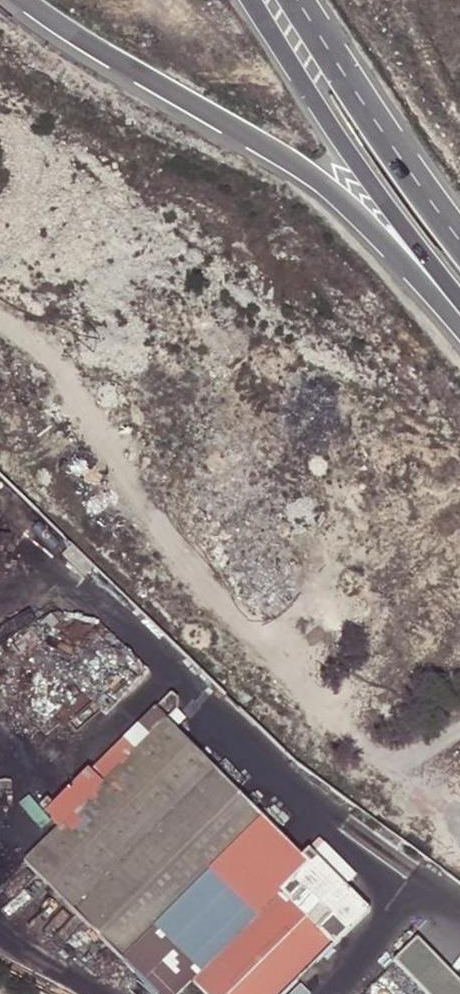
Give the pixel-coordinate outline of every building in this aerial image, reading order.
[(123,749),(135,760),(171,725),(180,715),(180,703),(175,696),(123,749)] [(265,820),(171,725),(135,760),(28,866),(122,960),(265,820)] [(171,993),(172,993),(306,861),(301,857),(267,822),(133,955),(171,993)] [(308,864),(282,891),(333,943),(335,945),(370,910),(309,849),(301,857),(306,861),(308,864)] [(333,943),(282,891),(193,978),(208,993),(281,993),(333,943)] [(418,941),(394,965),(423,993),(459,993),(459,983),(418,941)]
